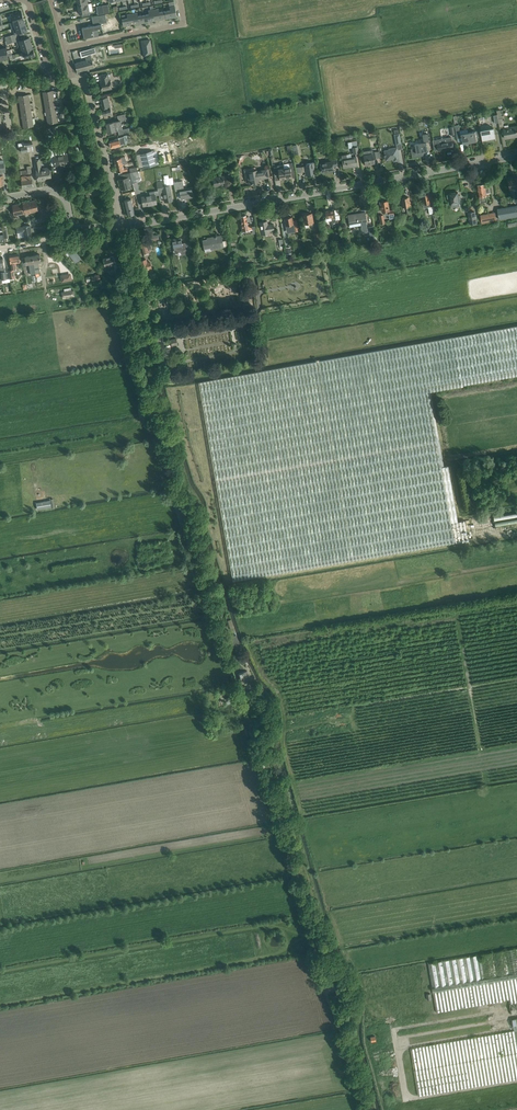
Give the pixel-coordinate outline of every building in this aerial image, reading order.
[(191,13),(197,12),(195,0),(188,0),(191,13)] [(90,15),(88,4),(78,6),(79,13),(81,13),(82,17),(90,15)] [(177,16),(175,6),(170,7),(170,10),(165,11),(166,18),(177,16)] [(155,20),(153,9),(148,10),(149,14),(143,15),(145,22),(155,20)] [(166,18),(165,11),(159,12),(159,9),(153,9),(155,20),(166,18)] [(12,16),(14,22),(23,19),(21,11),(17,12),(18,14),(12,16)] [(145,22),(143,15),(138,16),(137,12),(132,13),(134,24),(145,22)] [(134,24),(132,13),(127,14),(127,18),(122,19),(123,26),(134,24)] [(93,25),(82,28),(84,38),(94,36),(94,37),(99,36),(97,29),(102,28),(101,23),(99,15),(92,17),(93,25)] [(25,24),(23,19),(14,22),(15,27),(25,24)] [(27,30),(25,24),(15,27),(13,28),(15,34),(10,35),(11,39),(19,36),(18,33),(27,30)] [(20,40),(19,36),(11,39),(12,42),(19,40),(21,46),(31,43),(29,37),(20,40)] [(144,56),(152,55),(150,40),(142,41),(144,56)] [(33,48),(31,43),(21,46),(23,52),(33,48)] [(35,56),(33,48),(23,52),(25,57),(31,56),(31,57),(35,56)] [(94,67),(93,62),(91,54),(88,55),(88,56),(85,57),(86,60),(75,63),(77,72),(94,67)] [(112,88),(110,80),(109,80),(108,74),(101,75),(102,82),(100,82),(101,90),(112,88)] [(54,98),(53,90),(43,92),(43,96),(44,96),(45,100),(54,98)] [(30,102),(28,94),(18,96),(19,100),(20,100),(21,103),(21,104),(30,102)] [(55,106),(54,98),(45,100),(44,100),(45,104),(46,104),(46,107),(46,108),(55,106)] [(112,113),(110,104),(109,103),(107,103),(106,98),(100,99),(103,110),(102,110),(103,116),(112,113)] [(31,110),(30,102),(21,104),(21,103),(20,104),(20,108),(21,108),(22,111),(31,110)] [(57,114),(55,106),(46,108),(46,107),(45,108),(46,112),(47,112),(47,115),(48,115),(57,114)] [(32,118),(31,110),(22,111),(21,111),(22,116),(23,115),(23,119),(32,118)] [(58,122),(57,114),(48,115),(47,115),(47,120),(48,119),(49,123),(48,123),(58,122)] [(106,129),(122,125),(120,120),(126,119),(125,114),(117,116),(118,121),(116,121),(105,124),(106,129)] [(34,126),(32,118),(23,119),(22,119),(23,123),(24,123),(24,127),(23,127),(24,127),(34,126)] [(123,129),(122,125),(106,129),(107,133),(118,131),(119,135),(129,132),(128,128),(123,129)] [(471,142),(469,132),(460,134),(459,125),(455,125),(457,138),(462,138),(463,144),(471,142)] [(504,128),(505,137),(512,136),(513,137),(516,137),(516,126),(504,128)] [(496,140),(495,135),(494,128),(481,130),(482,136),(483,143),(496,140)] [(477,141),(476,135),(478,135),(478,137),(482,136),(481,130),(476,131),(469,132),(471,142),(477,141)] [(428,151),(426,142),(429,141),(428,133),(423,134),(424,142),(414,143),(415,148),(410,149),(412,157),(421,156),(421,152),(428,151)] [(123,145),(121,137),(115,139),(115,140),(109,141),(111,148),(123,145)] [(69,165),(67,151),(66,149),(66,150),(56,151),(56,150),(54,138),(48,139),(50,148),(49,148),(50,152),(52,165),(55,165),(55,166),(64,164),(64,166),(69,165)] [(437,140),(433,140),(435,150),(439,149),(439,151),(454,148),(453,143),(452,140),(438,143),(437,140)] [(33,150),(32,142),(24,143),(25,146),(21,147),(22,152),(33,150)] [(398,153),(397,150),(397,147),(389,149),(389,150),(385,150),(385,154),(384,154),(385,160),(391,159),(393,158),(394,161),(399,160),(399,155),(398,156),(397,154),(398,153)] [(153,150),(140,154),(143,167),(157,164),(153,150)] [(377,158),(377,153),(376,151),(373,152),(373,154),(368,155),(367,150),(363,151),(366,164),(374,163),(373,158),(374,158),(374,159),(377,158)] [(358,166),(357,160),(356,156),(347,158),(347,154),(342,155),(343,159),(342,159),(343,167),(350,166),(350,167),(358,166)] [(123,164),(122,160),(125,159),(124,156),(121,157),(121,158),(114,159),(115,166),(123,164)] [(40,159),(34,160),(36,174),(37,180),(52,177),(51,172),(50,169),(40,171),(39,164),(41,164),(40,159)] [(333,166),(338,165),(337,160),(331,161),(332,162),(320,164),(322,172),(333,170),(333,166)] [(312,169),(315,169),(314,162),(306,164),(307,165),(300,167),(301,172),(305,171),(306,175),(313,174),(312,169)] [(292,177),(291,171),(294,170),(293,164),(290,164),(289,163),(284,164),(284,168),(286,178),(292,177)] [(286,178),(284,168),(284,164),(278,165),(278,166),(274,167),(275,173),(279,173),(280,179),(286,178)] [(258,177),(264,176),(264,177),(264,178),(268,177),(267,169),(257,171),(257,170),(248,172),(250,183),(259,182),(258,177)] [(131,187),(129,181),(132,180),(130,172),(124,174),(125,178),(119,179),(121,189),(122,189),(123,190),(127,189),(127,188),(131,187)] [(224,179),(227,179),(227,181),(231,180),(230,173),(226,174),(226,176),(224,176),(213,178),(215,186),(225,184),(224,179)] [(33,186),(32,180),(31,178),(30,175),(26,176),(25,176),(21,176),(23,188),(33,186)] [(508,179),(510,189),(514,189),(515,199),(516,199),(516,178),(508,179)] [(172,200),(170,185),(165,186),(164,182),(157,183),(158,190),(162,190),(165,202),(172,200)] [(193,195),(192,190),(191,188),(184,189),(184,186),(182,187),(182,183),(178,183),(178,182),(174,182),(175,191),(180,190),(181,199),(184,198),(184,197),(193,195)] [(487,193),(490,192),(490,187),(486,188),(485,184),(484,184),(483,183),(482,183),(482,184),(477,185),(479,197),(480,197),(481,202),(487,201),(486,195),(487,195),(487,193)] [(459,202),(459,200),(461,199),(460,195),(458,196),(458,192),(450,193),(450,194),(447,195),(448,198),(451,198),(452,207),(460,206),(459,202)] [(430,208),(430,203),(428,193),(421,194),(423,204),(424,208),(428,207),(429,214),(436,213),(435,207),(430,208)] [(156,203),(155,198),(155,195),(142,197),(143,206),(156,203)] [(412,216),(410,206),(411,206),(410,201),(409,201),(408,197),(401,198),(403,207),(406,207),(408,217),(412,216)] [(135,214),(131,199),(124,201),(127,216),(135,214)] [(38,210),(36,200),(23,203),(13,205),(15,215),(38,210)] [(389,210),(387,200),(385,201),(384,200),(382,200),(381,201),(380,201),(382,212),(385,211),(385,215),(389,215),(389,219),(395,218),(393,209),(389,210)] [(516,205),(498,208),(500,219),(516,216),(516,206),(516,205)] [(336,219),(334,209),(325,211),(327,218),(326,218),(326,220),(327,221),(332,220),(332,219),(336,219)] [(349,224),(361,222),(362,232),(368,231),(366,221),(365,212),(348,215),(349,224)] [(477,222),(475,212),(468,213),(470,223),(477,222)] [(313,222),(312,213),(303,215),(305,224),(313,222)] [(487,216),(482,217),(483,222),(494,220),(493,213),(486,214),(487,216)] [(252,225),(251,222),(247,223),(246,215),(241,216),(242,224),(243,231),(249,230),(252,229),(252,228),(255,227),(255,225),(252,225)] [(299,231),(297,220),(292,221),(292,217),(289,217),(288,216),(285,216),(285,218),(287,230),(294,229),(294,231),(299,231)] [(33,231),(33,227),(31,228),(30,221),(24,222),(25,225),(22,226),(22,224),(17,225),(18,232),(23,231),(24,237),(32,236),(32,231),(33,231)] [(274,230),(273,223),(270,224),(271,227),(268,227),(267,221),(259,222),(261,235),(269,233),(269,231),(274,230)] [(211,239),(203,240),(204,245),(205,249),(205,252),(211,251),(211,248),(214,247),(214,249),(223,247),(223,246),(226,246),(225,241),(222,241),(221,235),(216,236),(215,236),(211,237),(211,239)] [(181,237),(172,239),(173,244),(174,250),(175,252),(179,251),(182,250),(182,254),(188,253),(192,252),(191,249),(187,249),(186,243),(182,244),(181,237)] [(151,248),(150,243),(149,238),(145,239),(139,240),(139,241),(140,241),(142,249),(143,253),(144,253),(144,255),(149,254),(148,252),(148,249),(151,248)] [(81,259),(73,248),(66,253),(68,256),(70,255),(76,263),(81,259)] [(16,263),(20,262),(19,254),(9,256),(12,270),(8,270),(8,273),(9,279),(15,278),(13,270),(17,269),(16,263)] [(41,261),(41,259),(40,254),(32,255),(35,274),(39,273),(40,272),(39,266),(38,265),(37,262),(41,261)] [(35,274),(32,255),(25,257),(26,264),(30,263),(30,266),(29,267),(31,274),(35,274)] [(116,272),(114,264),(118,263),(116,255),(113,256),(103,259),(106,271),(109,270),(109,274),(116,272)] [(147,259),(141,261),(144,272),(153,269),(151,261),(148,262),(147,259)] [(198,384),(206,431),(219,501),(234,583),(470,540),(466,520),(459,522),(449,466),(445,466),(431,391),(463,386),(463,385),(516,376),(516,326),(198,384)] [(50,500),(37,502),(38,509),(51,507),(50,501),(50,500)] [(493,517),(493,522),(494,526),(516,522),(516,518),(516,513),(493,517)] [(250,680),(249,676),(247,671),(238,673),(241,683),(250,680)] [(504,950),(516,960),(516,948),(504,950)] [(428,963),(433,990),(439,992),(434,993),(434,996),(442,994),(440,1001),(436,997),(438,1011),(505,1000),(496,993),(505,992),(504,995),(516,993),(516,965),(516,970),(475,977),(481,954),(428,963)]
